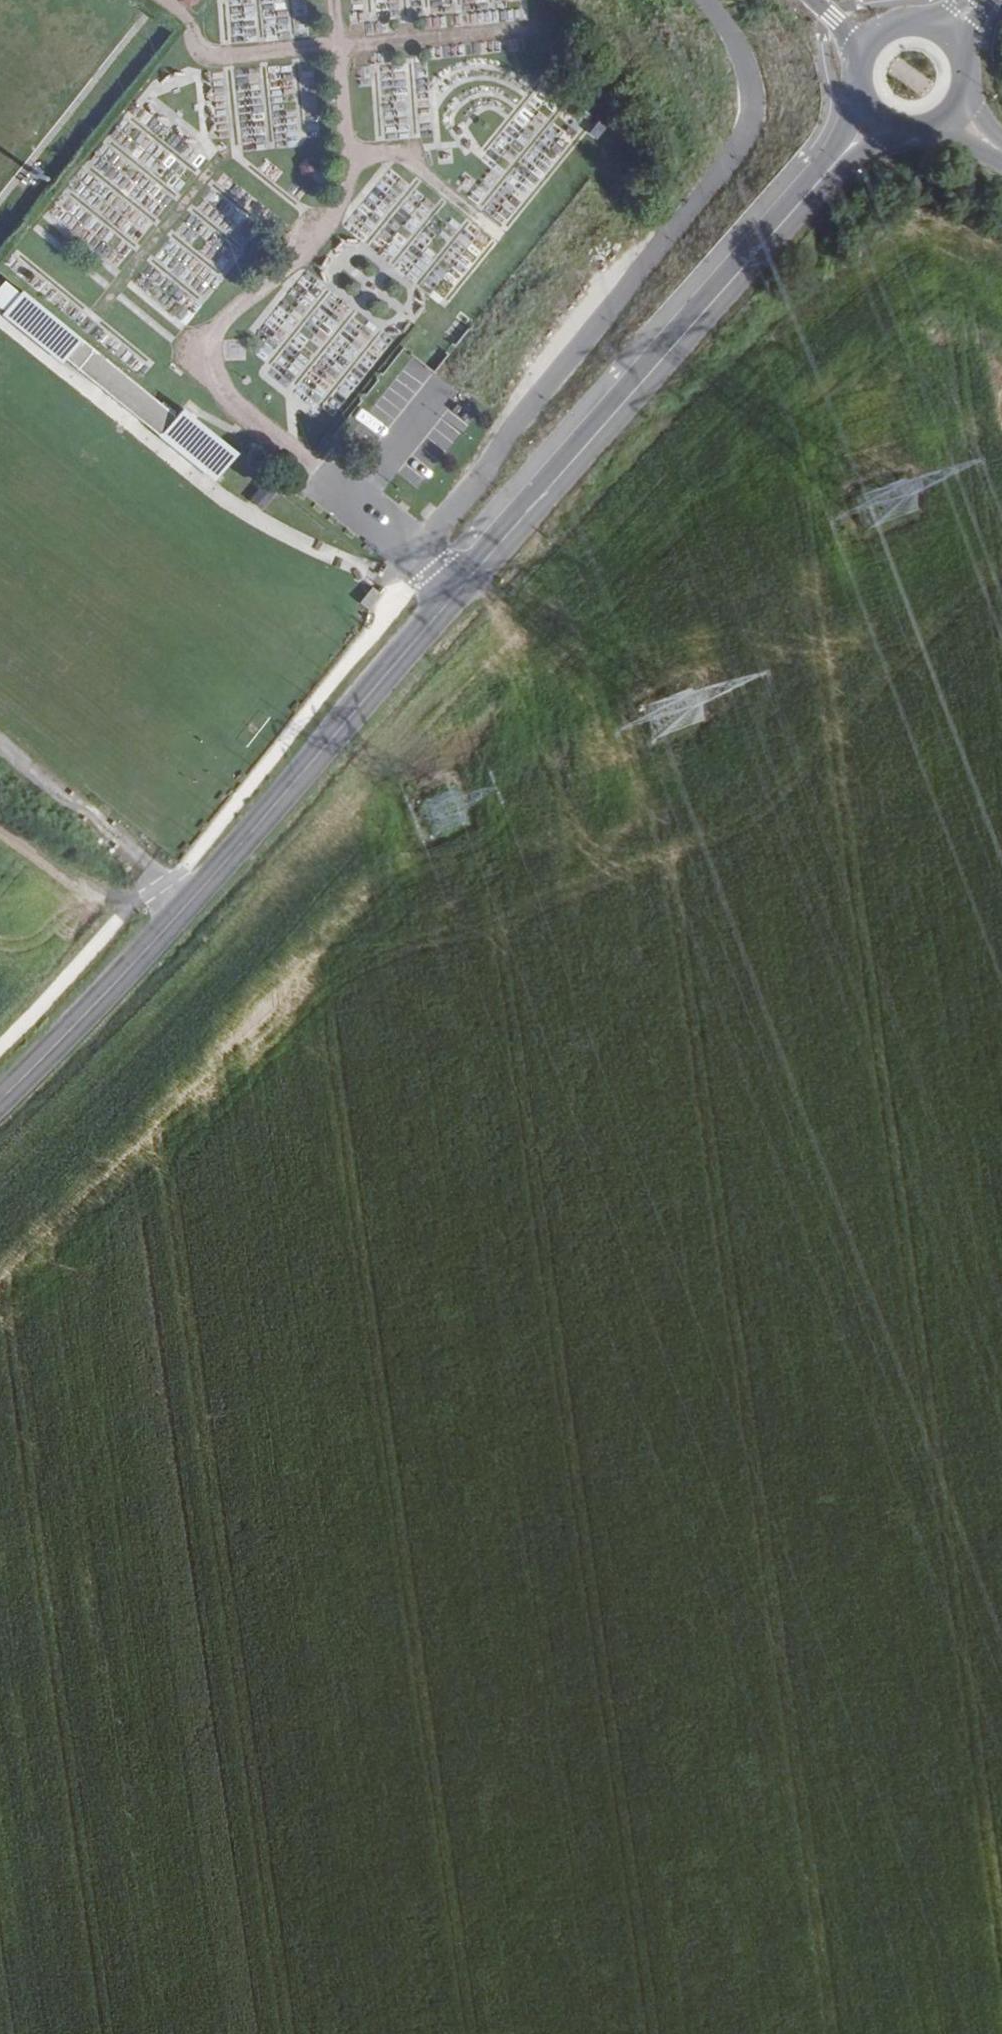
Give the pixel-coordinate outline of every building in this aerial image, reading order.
[(4,281),(0,286),(0,308),(4,311),(19,294),(4,281)] [(215,481),(238,453),(187,412),(182,408),(179,411),(177,415),(142,388),(78,338),(51,317),(20,293),(19,294),(4,311),(1,314),(62,364),(66,362),(215,481)] [(371,587),(359,603),(368,610),(380,594),(371,587)]
